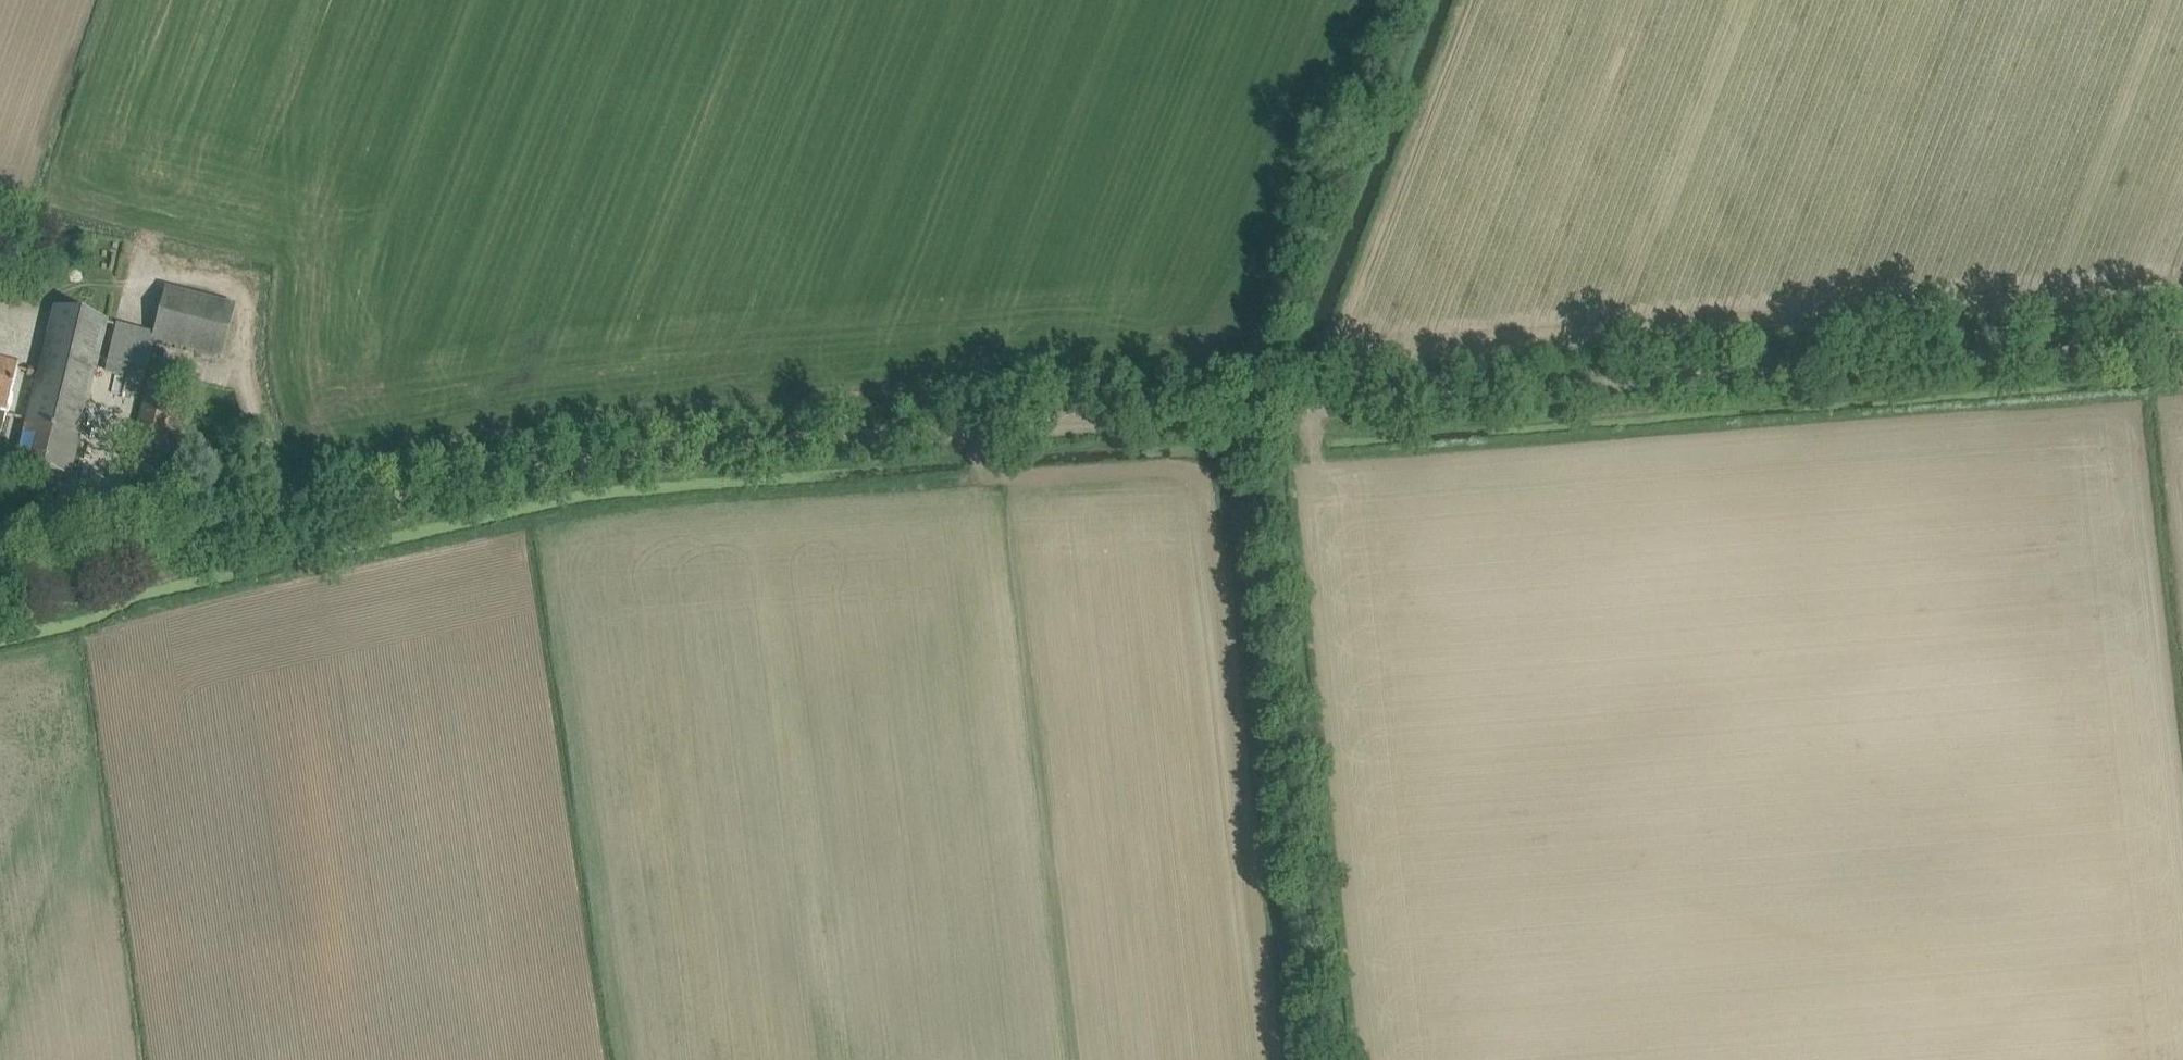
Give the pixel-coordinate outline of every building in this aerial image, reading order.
[(86,242),(66,239),(64,249),(84,252),(86,242)] [(154,335),(155,336),(222,353),(235,305),(166,288),(154,335)] [(55,309),(17,463),(70,477),(89,397),(98,361),(120,367),(145,373),(155,336),(154,335),(55,309)] [(3,427),(18,368),(0,364),(0,426),(3,427)] [(180,377),(152,370),(129,465),(158,473),(180,377)]
